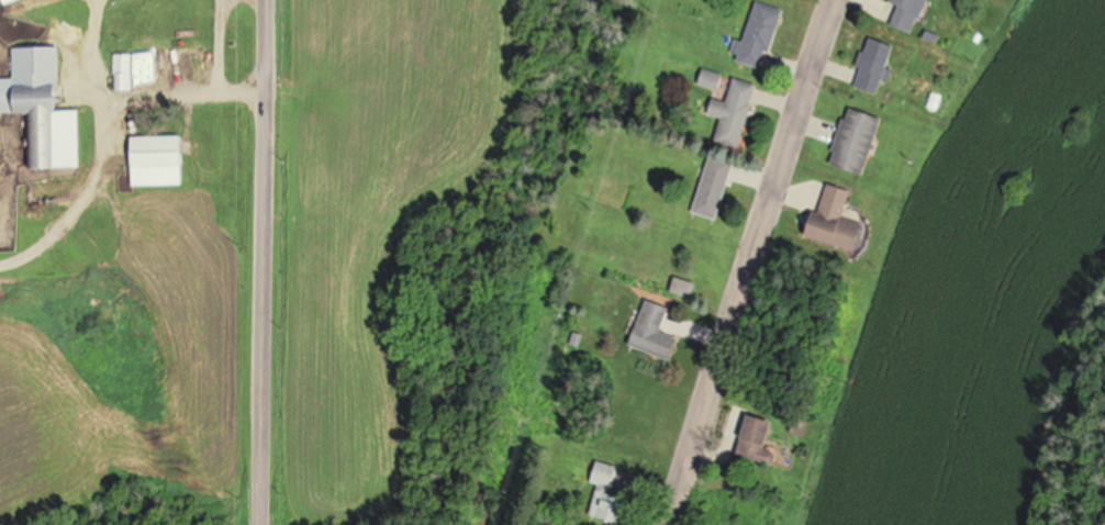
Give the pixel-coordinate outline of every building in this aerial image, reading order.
[(913,33),(926,0),(893,0),(885,22),(913,33)] [(747,41),(738,39),(733,57),(767,67),(783,9),(758,2),(747,41)] [(868,37),(855,87),(881,93),(894,44),(868,37)] [(28,168),(81,168),(79,109),(59,110),(58,47),(10,48),(11,79),(0,79),(0,114),(27,113),(28,168)] [(200,75),(200,53),(161,53),(161,75),(200,75)] [(112,54),(112,89),(130,89),(130,54),(112,54)] [(722,74),(704,71),(702,85),(720,88),(722,74)] [(757,84),(735,79),(728,107),(713,103),(710,115),(723,117),(718,141),(743,147),(757,84)] [(882,116),(848,107),(832,164),(866,174),(882,116)] [(131,186),(182,186),(182,136),(131,136),(131,186)] [(712,154),(694,213),(718,220),(736,161),(712,154)] [(863,222),(844,217),(852,189),(825,182),(810,238),(856,250),(863,222)] [(670,305),(647,298),(632,347),(673,360),(680,338),(662,332),(670,305)] [(740,456),(774,466),(778,453),(767,449),(776,421),(752,414),(740,456)] [(618,466),(598,461),(593,483),(598,484),(591,516),(621,524),(627,498),(612,494),(618,466)]
